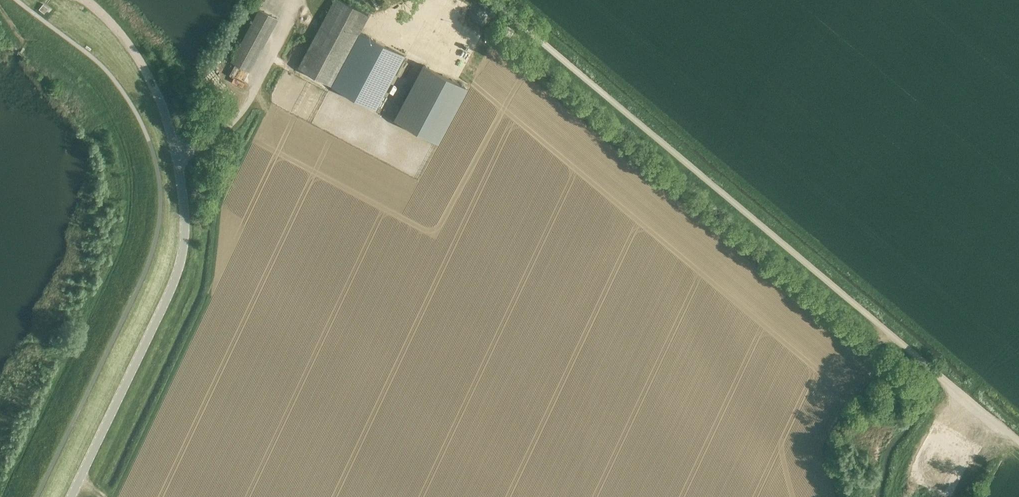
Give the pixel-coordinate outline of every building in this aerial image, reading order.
[(317,33),(298,68),(376,109),(404,56),(359,32),(369,14),(342,0),(335,0),(317,33)] [(39,9),(45,14),(49,8),(43,4),(39,9)] [(259,8),(257,12),(231,62),(249,71),(277,18),(259,8)] [(425,64),(395,120),(438,142),(467,86),(425,64)]
